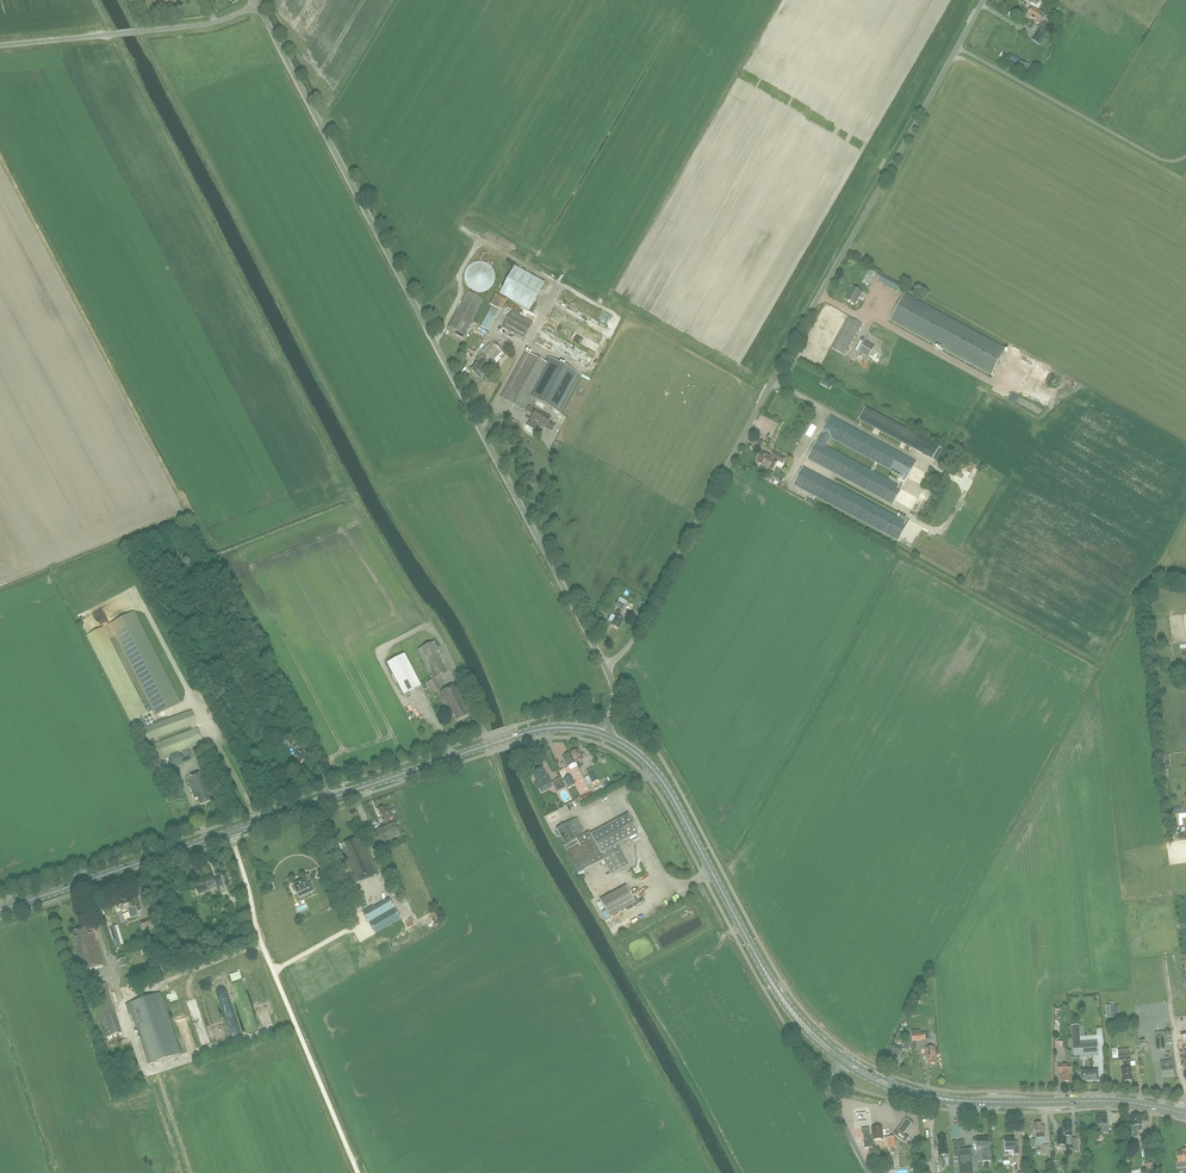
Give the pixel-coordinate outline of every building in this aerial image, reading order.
[(1042,22),(1046,16),(1033,7),(1027,16),(1040,25),(1038,27),(1040,29),(1045,31),(1049,26),(1042,22)] [(1048,33),(1045,31),(1040,29),(1033,40),(1040,45),(1048,33)] [(495,278),(495,277),(495,276),(495,275),(495,273),(494,272),(494,271),(493,270),(493,269),(492,268),(491,267),(491,266),(490,265),(489,265),(488,264),(487,263),(486,263),(484,262),(483,262),(482,262),(481,262),(480,262),(478,262),(477,262),(476,262),(475,262),(474,263),(473,263),(472,264),(471,265),(470,265),(469,266),(468,267),(467,268),(467,269),(466,270),(465,271),(465,272),(465,273),(464,275),(464,276),(464,277),(464,278),(464,279),(465,281),(465,282),(465,283),(466,284),(467,285),(467,286),(468,287),(469,288),(470,289),(471,289),(472,290),(473,291),(474,291),(475,292),(476,292),(477,292),(478,292),(480,292),(481,292),(482,292),(483,292),(484,292),(486,291),(487,291),(488,290),(489,289),(490,289),(491,288),(491,287),(492,286),(493,285),(493,284),(494,283),(494,282),(495,281),(495,279),(495,278)] [(529,310),(544,283),(514,267),(499,294),(529,310)] [(869,269),(862,281),(869,285),(875,272),(869,269)] [(902,286),(881,274),(878,281),(899,292),(902,286)] [(855,305),(862,292),(853,286),(850,292),(850,293),(846,299),(850,302),(855,305)] [(464,335),(484,300),(468,291),(448,327),(464,335)] [(991,376),(1006,349),(905,294),(890,321),(991,376)] [(481,328),(489,332),(506,300),(496,295),(490,305),(493,307),(481,328)] [(533,322),(512,311),(503,327),(524,339),(533,322)] [(844,355),(861,324),(849,317),(832,348),(844,355)] [(570,337),(593,349),(596,342),(573,330),(570,337)] [(570,347),(572,342),(551,334),(549,339),(570,347)] [(490,370),(510,352),(500,341),(495,346),(492,342),(479,354),(482,358),(478,362),(471,369),(480,378),(487,371),(484,368),(486,366),(490,370)] [(875,347),(864,341),(858,351),(869,357),(875,347)] [(578,351),(575,358),(587,363),(590,355),(578,351)] [(547,358),(545,363),(525,352),(500,397),(528,412),(533,415),(530,420),(552,431),(555,425),(549,421),(550,418),(539,412),(539,410),(531,406),(535,400),(560,413),(581,376),(547,358)] [(1030,402),(1028,408),(1041,413),(1043,406),(1030,402)] [(862,410),(858,419),(877,427),(874,433),(880,436),(882,432),(899,440),(905,439),(900,437),(899,432),(899,431),(899,426),(895,426),(894,423),(884,418),(884,416),(873,418),(875,413),(868,410),(862,410)] [(893,505),(902,488),(873,472),(878,463),(907,479),(916,462),(831,416),(821,433),(822,433),(817,442),(817,441),(807,459),(893,505)] [(992,475),(939,447),(918,436),(911,448),(985,488),(992,475)] [(774,470),(776,465),(778,461),(783,464),(786,458),(774,452),(771,457),(762,452),(757,461),(774,470)] [(906,522),(803,467),(794,484),(899,540),(909,521),(907,520),(906,522)] [(934,495),(935,491),(925,486),(923,489),(934,495)] [(620,597),(618,601),(615,606),(622,610),(627,601),(620,597)] [(86,636),(130,722),(148,713),(145,707),(150,705),(152,709),(178,696),(131,606),(106,619),(148,701),(143,703),(104,627),(86,636)] [(618,629),(623,620),(618,618),(621,612),(617,610),(614,616),(616,617),(611,625),(618,629)] [(434,680),(448,673),(434,642),(418,650),(433,680),(427,683),(432,694),(439,690),(434,680)] [(405,653),(388,662),(403,694),(421,686),(405,653)] [(465,709),(467,708),(468,710),(470,709),(469,707),(467,707),(456,684),(440,692),(449,711),(450,710),(453,715),(454,714),(457,721),(468,716),(465,709)] [(156,744),(154,739),(196,723),(192,711),(144,728),(149,741),(152,746),(157,760),(203,743),(198,729),(156,744)] [(302,751),(309,747),(306,741),(298,745),(300,747),(295,750),(297,753),(294,755),(299,764),(306,760),(302,751)] [(576,762),(575,763),(579,769),(582,767),(579,761),(583,759),(579,749),(575,751),(574,749),(571,751),(572,752),(571,753),(576,762)] [(182,764),(183,757),(177,752),(171,755),(169,763),(175,767),(182,764)] [(575,763),(576,762),(571,753),(563,757),(567,767),(568,766),(570,769),(574,767),(572,764),(575,763)] [(538,789),(551,783),(548,778),(547,778),(542,768),(532,773),(537,782),(535,783),(538,789)] [(208,794),(211,793),(203,772),(187,778),(195,799),(198,798),(201,805),(211,802),(208,794)] [(592,783),(598,780),(594,773),(588,776),(592,783)] [(568,788),(575,784),(571,776),(564,779),(568,788)] [(558,792),(565,788),(560,779),(553,783),(558,792)] [(601,785),(592,790),(594,795),(604,790),(601,785)] [(590,793),(579,798),(582,804),(593,798),(590,793)] [(378,845),(400,835),(395,824),(398,823),(394,815),(392,816),(388,807),(384,809),(383,808),(379,810),(384,821),(386,826),(373,832),(378,845)] [(558,812),(549,817),(551,820),(560,815),(558,812)] [(574,868),(601,854),(612,874),(629,865),(617,844),(638,833),(628,814),(586,836),(577,818),(556,829),(558,832),(557,833),(556,835),(557,837),(559,838),(561,837),(566,847),(564,848),(574,868)] [(357,883),(376,875),(361,840),(357,842),(356,839),(344,843),(347,850),(345,851),(347,856),(345,857),(357,883)] [(200,881),(202,886),(196,889),(198,894),(200,893),(200,895),(204,893),(204,892),(209,889),(208,888),(215,885),(217,888),(223,885),(219,877),(213,880),(212,876),(200,881)] [(292,887),(294,891),(295,891),(297,894),(307,889),(309,893),(314,891),(311,885),(308,886),(305,879),(293,885),(293,886),(292,887)] [(600,900),(609,917),(635,903),(626,886),(600,900)] [(128,909),(130,916),(131,918),(138,916),(135,906),(134,906),(132,900),(128,901),(127,898),(121,900),(122,901),(118,903),(118,905),(117,906),(116,907),(116,908),(117,909),(118,909),(120,909),(121,908),(122,910),(128,909)] [(362,911),(369,923),(395,908),(389,898),(374,907),(373,905),(362,911)] [(152,918),(140,922),(142,930),(154,926),(152,918)] [(84,972),(103,965),(92,933),(88,934),(86,927),(74,931),(77,938),(75,938),(77,945),(76,945),(77,949),(76,950),(84,972)] [(120,967),(127,965),(125,958),(118,960),(120,967)] [(257,1004),(264,1026),(272,1023),(261,982),(251,984),(257,1004)] [(109,986),(106,986),(105,984),(92,989),(108,1037),(121,1032),(107,990),(110,989),(109,986)] [(228,988),(219,991),(232,1034),(242,1031),(236,1014),(232,1016),(226,997),(230,996),(228,988)] [(149,1064),(181,1053),(160,993),(126,1004),(129,1015),(132,1014),(149,1064)] [(1116,1018),(1115,1014),(1120,1013),(1119,1005),(1115,1006),(1114,1005),(1113,1002),(1109,1002),(1109,1006),(1107,1006),(1108,1019),(1116,1018)] [(920,1030),(912,1031),(913,1041),(926,1040),(925,1033),(920,1033),(920,1030)] [(1076,1044),(1073,1044),(1074,1056),(1098,1054),(1097,1042),(1096,1037),(1083,1038),(1075,1039),(1076,1044)] [(1157,1050),(1165,1049),(1164,1037),(1156,1038),(1157,1050)] [(909,1050),(912,1050),(913,1044),(911,1044),(911,1043),(906,1042),(903,1049),(909,1050)] [(900,1055),(902,1048),(894,1045),(887,1064),(892,1066),(895,1059),(898,1060),(900,1055)] [(934,1048),(931,1048),(926,1048),(927,1054),(928,1054),(929,1064),(936,1063),(935,1053),(934,1053),(934,1048)] [(1129,1049),(1117,1050),(1117,1048),(1112,1048),(1113,1061),(1131,1060),(1130,1053),(1129,1053),(1129,1049)] [(1135,1066),(1135,1064),(1135,1061),(1130,1062),(1126,1062),(1126,1069),(1122,1069),(1123,1081),(1132,1080),(1131,1068),(1131,1067),(1135,1066)] [(1058,1073),(1063,1073),(1063,1081),(1070,1081),(1070,1073),(1072,1073),(1072,1064),(1058,1064),(1058,1073)] [(1162,1077),(1174,1075),(1173,1066),(1161,1067),(1162,1077)] [(1098,1081),(1098,1071),(1081,1071),(1081,1081),(1098,1081)] [(1131,1126),(1132,1131),(1132,1137),(1138,1136),(1137,1130),(1142,1130),(1141,1125),(1142,1125),(1141,1122),(1143,1122),(1143,1118),(1141,1118),(1140,1115),(1140,1114),(1131,1115),(1131,1116),(1132,1125),(1131,1126)] [(1108,1133),(1108,1129),(1107,1124),(1107,1115),(1096,1116),(1096,1125),(1103,1124),(1104,1133),(1108,1133)] [(1121,1123),(1129,1123),(1129,1115),(1121,1115),(1121,1123)] [(1033,1129),(1033,1131),(1034,1131),(1034,1132),(1036,1132),(1036,1138),(1037,1138),(1037,1143),(1045,1143),(1045,1138),(1045,1126),(1041,1126),(1041,1123),(1034,1123),(1034,1128),(1033,1129)] [(1067,1145),(1067,1136),(1071,1136),(1071,1125),(1070,1125),(1070,1123),(1063,1123),(1063,1132),(1057,1132),(1057,1146),(1067,1145)] [(883,1139),(882,1127),(872,1128),(873,1136),(870,1136),(870,1132),(863,1133),(865,1148),(874,1147),(873,1140),(883,1139)] [(900,1128),(894,1135),(905,1143),(908,1138),(904,1135),(906,1132),(900,1128)] [(1143,1143),(1145,1143),(1145,1144),(1151,1144),(1150,1142),(1150,1135),(1143,1136),(1143,1143)] [(939,1155),(948,1154),(946,1136),(938,1137),(939,1147),(938,1147),(939,1155)] [(983,1147),(983,1154),(983,1155),(992,1155),(990,1143),(989,1143),(989,1139),(988,1139),(986,1139),(986,1137),(976,1137),(976,1142),(978,1142),(978,1147),(983,1147)] [(1014,1139),(1005,1140),(1005,1148),(1006,1150),(1010,1150),(1014,1150),(1014,1154),(1020,1153),(1019,1142),(1015,1142),(1014,1139)] [(952,1142),(954,1158),(958,1158),(959,1172),(974,1172),(972,1150),(965,1150),(964,1141),(952,1142)] [(1049,1145),(1044,1145),(1044,1154),(1048,1154),(1049,1157),(1052,1157),(1052,1154),(1052,1147),(1049,1147),(1049,1145)] [(1178,1152),(1179,1161),(1176,1161),(1177,1168),(1185,1167),(1185,1152),(1178,1152)] [(939,1165),(936,1165),(937,1170),(940,1169),(940,1168),(945,1167),(944,1165),(943,1158),(939,1158),(939,1160),(939,1165)]
